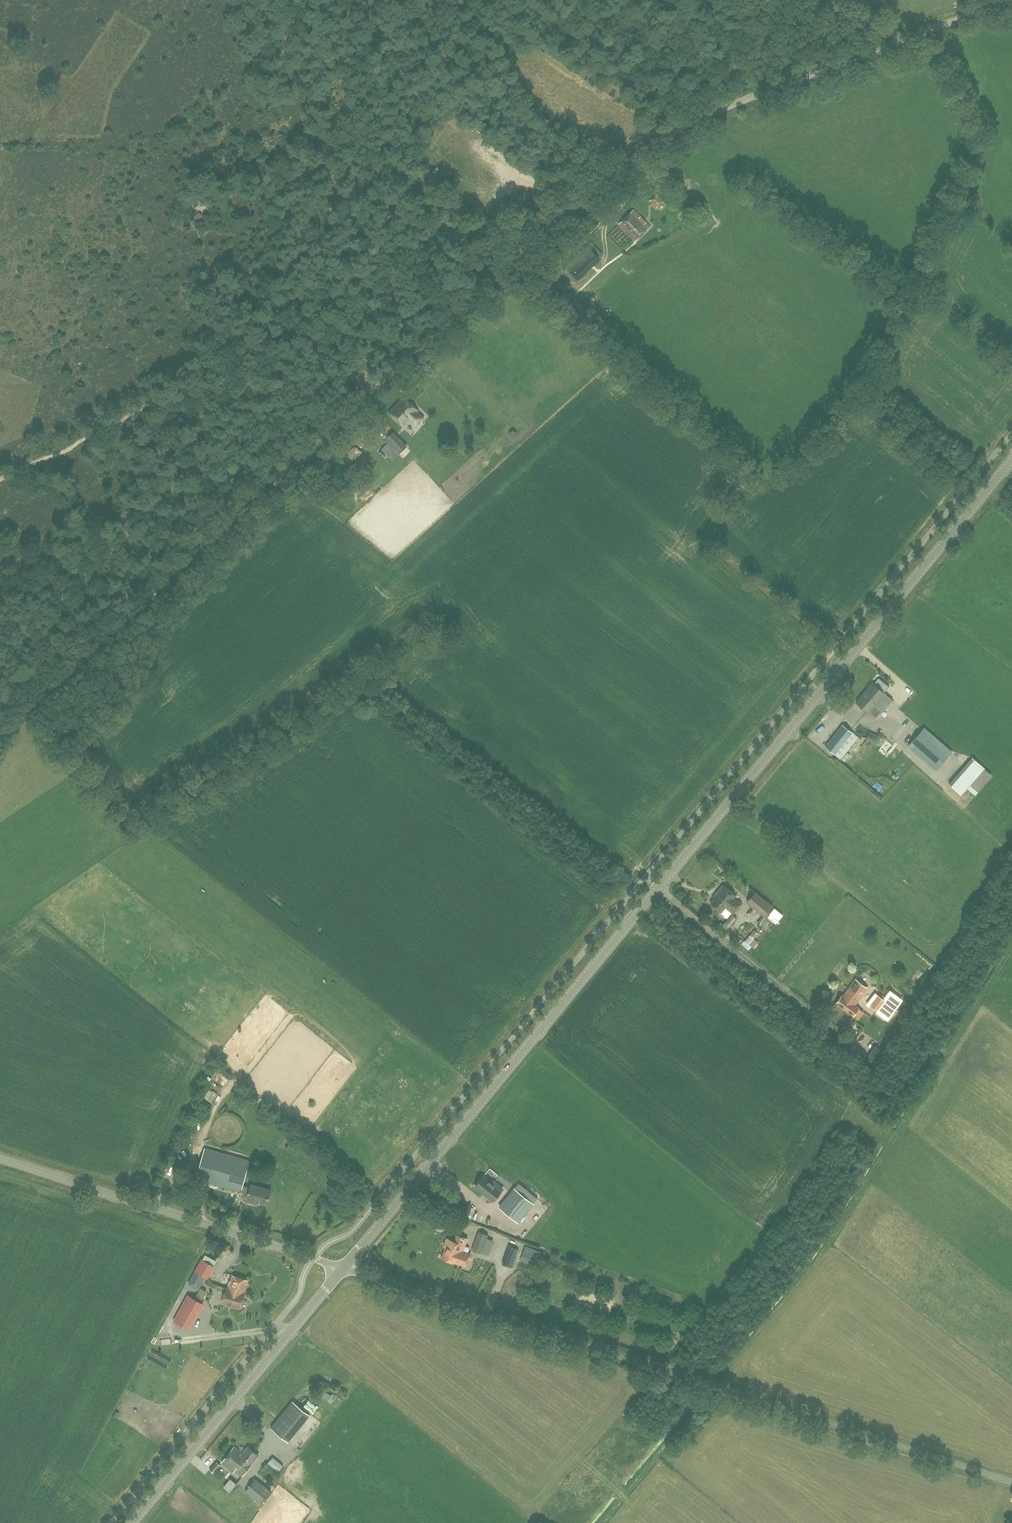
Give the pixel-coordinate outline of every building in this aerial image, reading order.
[(664,201),(663,199),(657,193),(650,200),(657,208),(664,201)] [(619,224),(635,241),(650,226),(634,209),(619,224)] [(565,265),(566,266),(566,267),(563,270),(573,281),(577,278),(578,280),(601,259),(599,257),(602,253),(594,245),(592,243),(589,246),(587,244),(565,265)] [(557,271),(551,275),(555,280),(561,276),(557,271)] [(422,419),(424,417),(417,410),(418,409),(403,396),(388,413),(394,417),(394,416),(399,420),(398,421),(403,426),(406,423),(406,422),(409,418),(413,421),(412,421),(416,425),(418,423),(418,422),(421,418),(422,419)] [(400,452),(400,453),(407,446),(392,432),(386,439),(389,442),(382,448),(393,459),(400,452)] [(352,459),(356,458),(360,454),(360,451),(357,448),(354,448),(349,452),(349,456),(352,459)] [(360,483),(352,488),(358,498),(367,493),(360,483)] [(872,682),(856,701),(869,712),(875,705),(882,711),(883,712),(893,700),(885,693),(872,682)] [(835,754),(841,759),(858,739),(856,738),(858,736),(852,732),(852,731),(843,724),(825,746),(835,754)] [(909,746),(936,769),(951,751),(924,728),(909,746)] [(822,732),(818,738),(824,741),(828,735),(822,732)] [(985,767),(975,759),(974,758),(973,757),(956,775),(968,786),(985,767)] [(725,907),(732,912),(734,914),(742,904),(735,898),(737,896),(724,885),(714,897),(716,898),(711,904),(721,912),(725,907)] [(771,920),(774,923),(782,914),(775,908),(769,915),(767,913),(773,906),(755,892),(747,902),(763,915),(759,921),(766,927),(770,921),(771,920)] [(732,913),(724,922),(729,927),(737,917),(732,913)] [(759,942),(756,937),(762,933),(759,930),(743,941),(749,949),(759,942)] [(854,1015),(859,1007),(855,1004),(867,987),(855,978),(843,996),(842,995),(836,1002),(854,1015)] [(893,1008),(885,1001),(885,1000),(877,994),(870,1004),(878,1010),(878,1009),(887,1016),(893,1008)] [(856,1025),(851,1030),(857,1036),(862,1031),(856,1025)] [(876,1044),(868,1057),(876,1062),(883,1049),(876,1044)] [(255,1200),(267,1203),(271,1190),(251,1184),(250,1187),(242,1185),(249,1161),(205,1148),(196,1179),(241,1191),(248,1193),(246,1200),(254,1202),(255,1200)] [(492,1184),(483,1177),(476,1186),(494,1200),(503,1189),(494,1181),(492,1184)] [(515,1189),(500,1207),(519,1222),(534,1203),(515,1189)] [(472,1249),(482,1253),(489,1235),(478,1231),(472,1249)] [(442,1258),(449,1260),(467,1267),(472,1254),(463,1250),(465,1244),(463,1243),(465,1237),(457,1234),(455,1241),(447,1238),(444,1246),(445,1247),(442,1258)] [(507,1264),(515,1267),(522,1248),(514,1245),(507,1264)] [(523,1259),(540,1265),(543,1255),(527,1249),(523,1259)] [(213,1265),(202,1259),(196,1272),(206,1277),(213,1265)] [(248,1280),(232,1275),(228,1288),(227,1288),(222,1302),(240,1308),(245,1294),(244,1294),(248,1280)] [(202,1299),(206,1291),(201,1288),(197,1295),(202,1299)] [(189,1329),(199,1310),(203,1302),(189,1295),(175,1321),(189,1329)] [(293,1440),(304,1423),(312,1428),(317,1421),(310,1416),(313,1412),(291,1399),(273,1428),(293,1440)] [(251,1464),(258,1455),(248,1446),(242,1453),(234,1446),(221,1462),(233,1472),(235,1470),(242,1476),(252,1464),(251,1464)] [(278,1467),(282,1462),(274,1455),(270,1461),(278,1467)] [(214,1473),(221,1465),(216,1461),(210,1469),(214,1473)] [(245,1491),(261,1504),(272,1491),(256,1478),(245,1491)] [(230,1491),(236,1484),(230,1479),(224,1487),(230,1491)] [(318,1496),(332,1509),(339,1502),(325,1489),(318,1496)]
